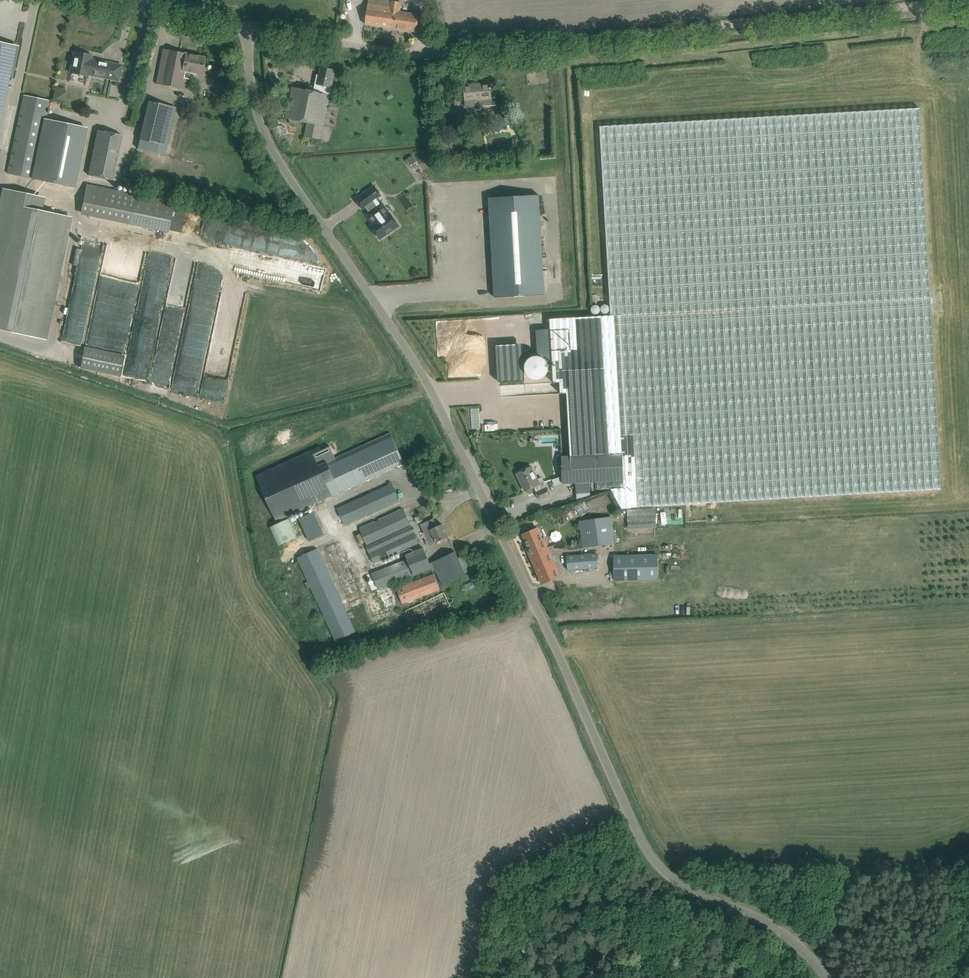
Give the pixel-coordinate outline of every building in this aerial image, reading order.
[(418,22),(419,15),(399,12),(401,2),(391,1),(391,0),(369,0),(365,24),(417,32),(418,22)] [(17,46),(0,42),(0,127),(17,46)] [(161,58),(156,84),(186,90),(188,80),(184,79),(186,71),(201,75),(205,57),(163,49),(161,58)] [(75,52),(71,73),(87,76),(88,74),(119,80),(122,65),(91,59),(92,55),(85,54),(84,52),(79,51),(78,52),(75,52)] [(290,99),(286,118),(308,123),(305,136),(321,139),(330,94),(336,70),(321,67),(319,75),(317,75),(315,86),(317,87),(316,92),(293,87),(290,99)] [(464,85),(465,95),(465,101),(477,100),(477,107),(496,105),(495,89),(491,89),(491,87),(490,87),(490,83),(464,85)] [(25,97),(11,162),(8,175),(32,180),(35,167),(49,102),(25,97)] [(451,101),(452,116),(461,115),(459,100),(451,101)] [(176,108),(149,101),(140,140),(167,147),(176,108)] [(701,503),(942,489),(920,109),(600,127),(611,316),(550,319),(554,382),(560,382),(561,394),(567,393),(571,456),(623,453),(624,481),(630,481),(632,508),(701,503)] [(35,167),(32,180),(74,188),(87,129),(45,121),(35,167)] [(88,176),(96,177),(113,181),(123,137),(97,131),(88,176)] [(439,142),(441,161),(452,160),(450,141),(439,142)] [(416,163),(412,157),(405,161),(409,167),(416,163)] [(175,203),(87,185),(81,213),(169,231),(175,203)] [(375,186),(356,199),(362,209),(366,207),(369,212),(367,214),(374,224),(371,226),(380,239),(396,228),(391,222),(395,219),(390,213),(386,216),(373,197),(379,193),(375,186)] [(30,209),(33,195),(5,189),(0,212),(0,330),(45,339),(71,218),(30,209)] [(545,295),(539,195),(489,198),(495,298),(545,295)] [(533,357),(531,358),(530,359),(528,361),(527,362),(526,364),(526,367),(526,369),(526,371),(527,373),(528,375),(529,376),(531,378),(533,379),(535,379),(537,380),(539,379),(541,379),(543,378),(545,377),(546,375),(547,373),(548,371),(549,369),(549,367),(548,365),(548,363),(547,361),(545,360),(544,358),(542,357),(540,357),(537,356),(535,356),(533,357)] [(331,496),(395,467),(404,463),(399,452),(392,437),(390,433),(335,458),(330,447),(322,450),(321,446),(311,451),(320,470),(319,471),(331,496)] [(331,496),(319,471),(320,470),(311,451),(255,476),(272,515),(276,522),(289,516),(329,497),(331,496)] [(563,476),(552,480),(555,486),(563,483),(563,484),(576,484),(577,500),(591,496),(590,483),(598,482),(624,481),(623,453),(562,457),(563,476)] [(531,466),(526,469),(517,473),(526,491),(534,487),(537,493),(540,500),(551,495),(547,487),(547,488),(545,482),(540,484),(531,466)] [(624,481),(598,482),(598,489),(611,489),(621,508),(632,508),(630,481),(624,481)] [(392,484),(338,508),(345,525),(399,501),(392,484)] [(575,507),(582,517),(592,510),(585,500),(575,507)] [(627,510),(628,529),(656,527),(655,509),(627,510)] [(404,510),(361,530),(368,546),(411,526),(404,510)] [(579,520),(583,547),(614,543),(611,516),(579,520)] [(434,519),(424,523),(421,524),(431,545),(448,537),(442,524),(437,526),(434,519)] [(537,528),(532,530),(523,534),(529,548),(528,549),(543,584),(552,580),(560,577),(547,545),(548,544),(545,538),(542,539),(537,528)] [(413,530),(369,549),(375,564),(419,545),(413,530)] [(407,560),(378,571),(372,573),(378,589),(415,575),(417,581),(435,575),(424,547),(405,554),(407,560)] [(317,548),(298,558),(309,581),(305,583),(308,589),(311,587),(336,641),(356,632),(317,548)] [(466,555),(458,558),(455,552),(446,556),(442,558),(445,566),(436,570),(443,584),(456,578),(473,570),(466,555)] [(567,555),(568,571),(598,568),(597,553),(567,555)] [(658,556),(615,558),(615,581),(659,580),(658,556)] [(440,590),(435,575),(417,581),(398,588),(404,603),(440,590)] [(450,593),(446,595),(446,594),(407,611),(413,624),(451,607),(450,603),(454,601),(450,593)]
